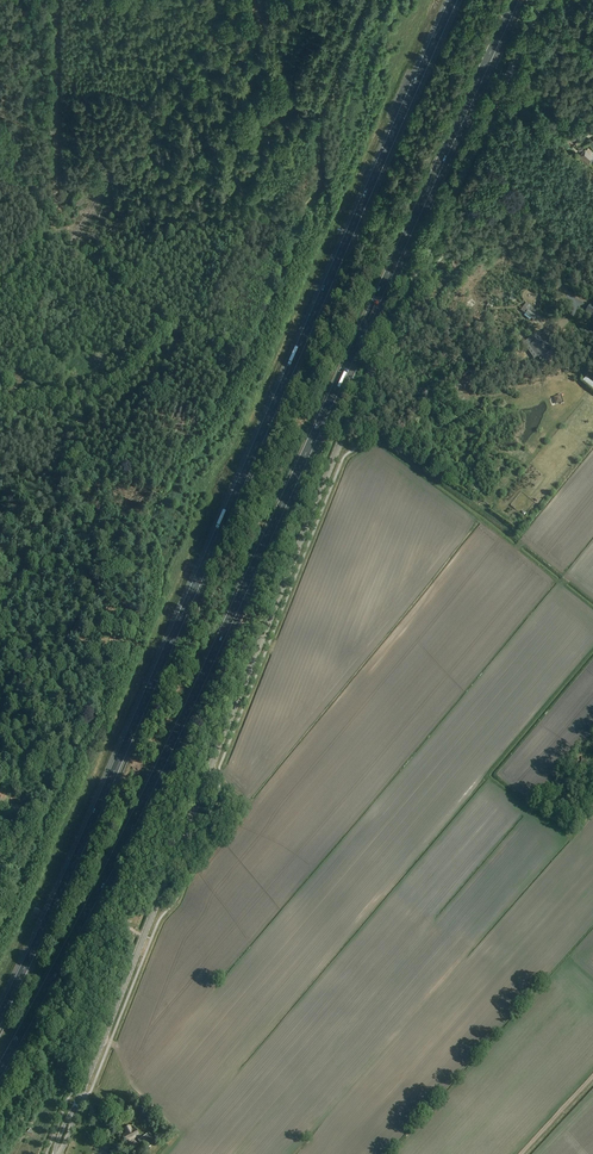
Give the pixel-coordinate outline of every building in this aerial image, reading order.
[(445,126),(449,128),(458,110),(454,108),(445,126)] [(592,158),(592,156),(585,149),(580,155),(589,163),(592,158)] [(534,321),(537,317),(528,310),(525,314),(534,321)] [(545,350),(541,344),(543,343),(537,334),(523,343),(534,359),(538,357),(544,366),(556,358),(551,351),(549,353),(546,349),(545,350)] [(132,1130),(130,1126),(124,1129),(126,1133),(122,1135),(126,1143),(136,1137),(138,1140),(138,1141),(146,1150),(152,1145),(150,1142),(154,1139),(149,1132),(141,1139),(139,1136),(135,1128),(132,1130)]
